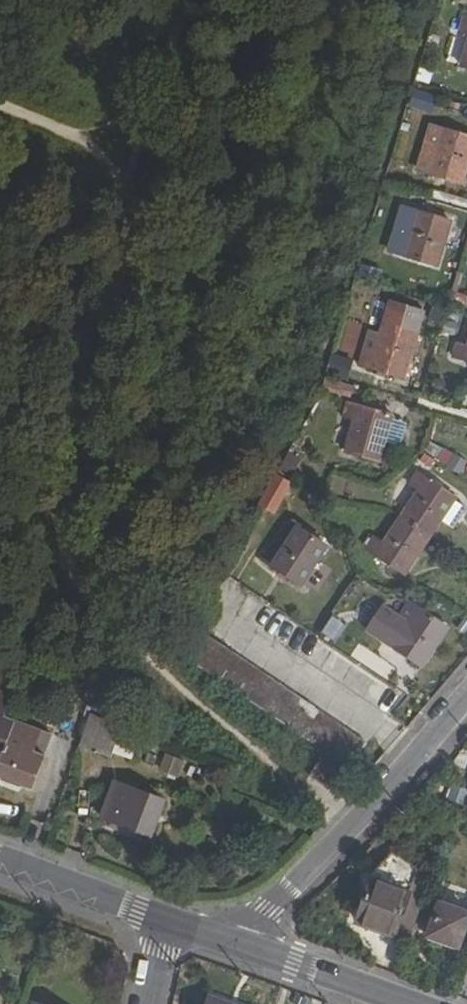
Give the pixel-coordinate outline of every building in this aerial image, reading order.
[(425,165),(466,178),(466,130),(450,125),(440,155),(428,151),(425,165)] [(460,219),(413,205),(408,223),(420,227),(412,253),(446,264),(460,219)] [(370,349),(365,364),(413,378),(427,333),(392,322),(383,353),(370,349)] [(466,356),(466,342),(453,338),(450,350),(466,356)] [(324,378),(321,389),(348,397),(352,386),(324,378)] [(401,417),(354,403),(349,419),(361,423),(353,451),(388,462),(401,417)] [(270,516),(292,485),(274,473),(253,504),(270,516)] [(466,505),(466,502),(428,474),(420,487),(429,493),(395,546),(385,539),(376,552),(417,580),(466,505)] [(282,556),(273,569),(311,595),(337,557),(309,538),(292,563),(282,556)] [(338,606),(325,629),(340,637),(352,614),(338,606)] [(405,638),(396,652),(434,678),(460,639),(432,620),(415,644),(405,638)] [(378,751),(205,639),(189,669),(223,691),(250,709),(278,727),(300,743),(323,757),(356,777),(378,751)] [(0,688),(0,755),(2,756),(16,717),(5,712),(12,693),(0,688)] [(16,717),(2,756),(0,762),(0,775),(33,787),(46,749),(34,745),(41,726),(16,717)] [(77,746),(102,755),(111,728),(87,720),(77,746)] [(179,778),(183,760),(164,755),(159,773),(179,778)] [(158,844),(170,810),(125,794),(112,827),(158,844)] [(413,882),(421,862),(422,859),(408,847),(398,839),(379,856),(375,869),(413,882)] [(415,928),(437,868),(421,862),(413,882),(375,869),(361,909),(415,928)] [(466,927),(466,900),(445,892),(433,925),(464,937),(466,927)] [(209,999),(222,1003),(232,1003),(210,996),(209,999)]
